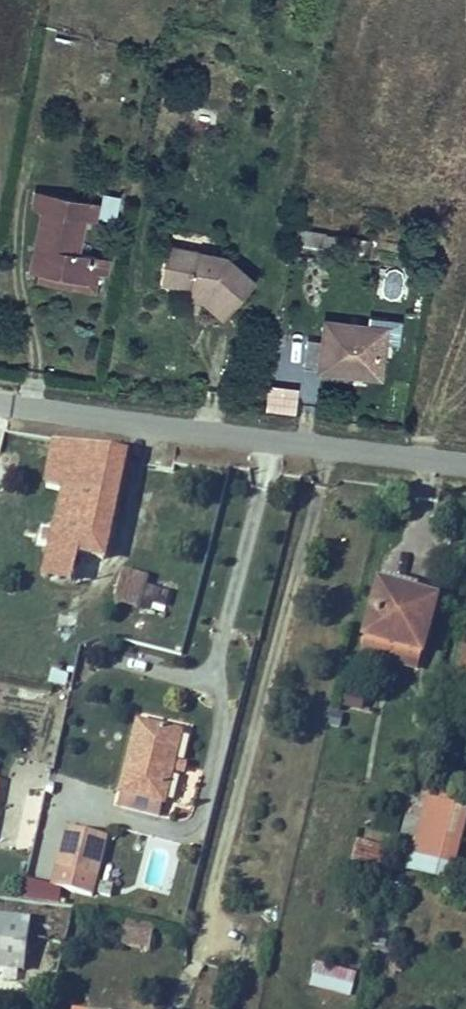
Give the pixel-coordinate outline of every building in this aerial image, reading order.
[(96,256),(124,261),(138,263),(145,227),(103,219),(96,256)] [(0,252),(0,262),(28,267),(31,245),(40,246),(42,230),(25,226),(20,255),(0,252)] [(145,227),(138,263),(165,288),(191,261),(159,231),(145,227)] [(124,261),(122,271),(135,277),(138,263),(124,261)] [(248,316),(244,346),(322,359),(329,308),(272,299),(269,319),(248,316)] [(295,416),(299,389),(269,385),(265,412),(295,416)] [(51,546),(47,569),(68,575),(68,582),(82,585),(83,577),(103,581),(105,566),(76,561),(73,557),(74,549),(51,546)] [(324,567),(310,626),(368,640),(381,581),(324,567)] [(123,570),(114,601),(139,608),(147,577),(123,570)] [(142,601),(166,607),(170,593),(146,587),(142,601)] [(418,663),(465,674),(465,619),(463,619),(465,605),(465,602),(432,594),(418,663)] [(368,640),(310,626),(307,637),(365,651),(368,640)] [(66,689),(69,676),(52,671),(48,684),(66,689)] [(134,721),(113,808),(164,820),(185,733),(134,721)] [(465,822),(465,807),(425,796),(404,872),(449,884),(465,822)] [(24,869),(34,827),(0,819),(0,862),(24,869)] [(93,907),(108,837),(63,828),(51,886),(25,880),(22,892),(93,907)] [(394,839),(365,832),(360,856),(389,863),(394,839)] [(125,925),(121,947),(149,952),(153,930),(125,925)] [(315,965),(309,988),(351,1000),(357,976),(315,965)]
